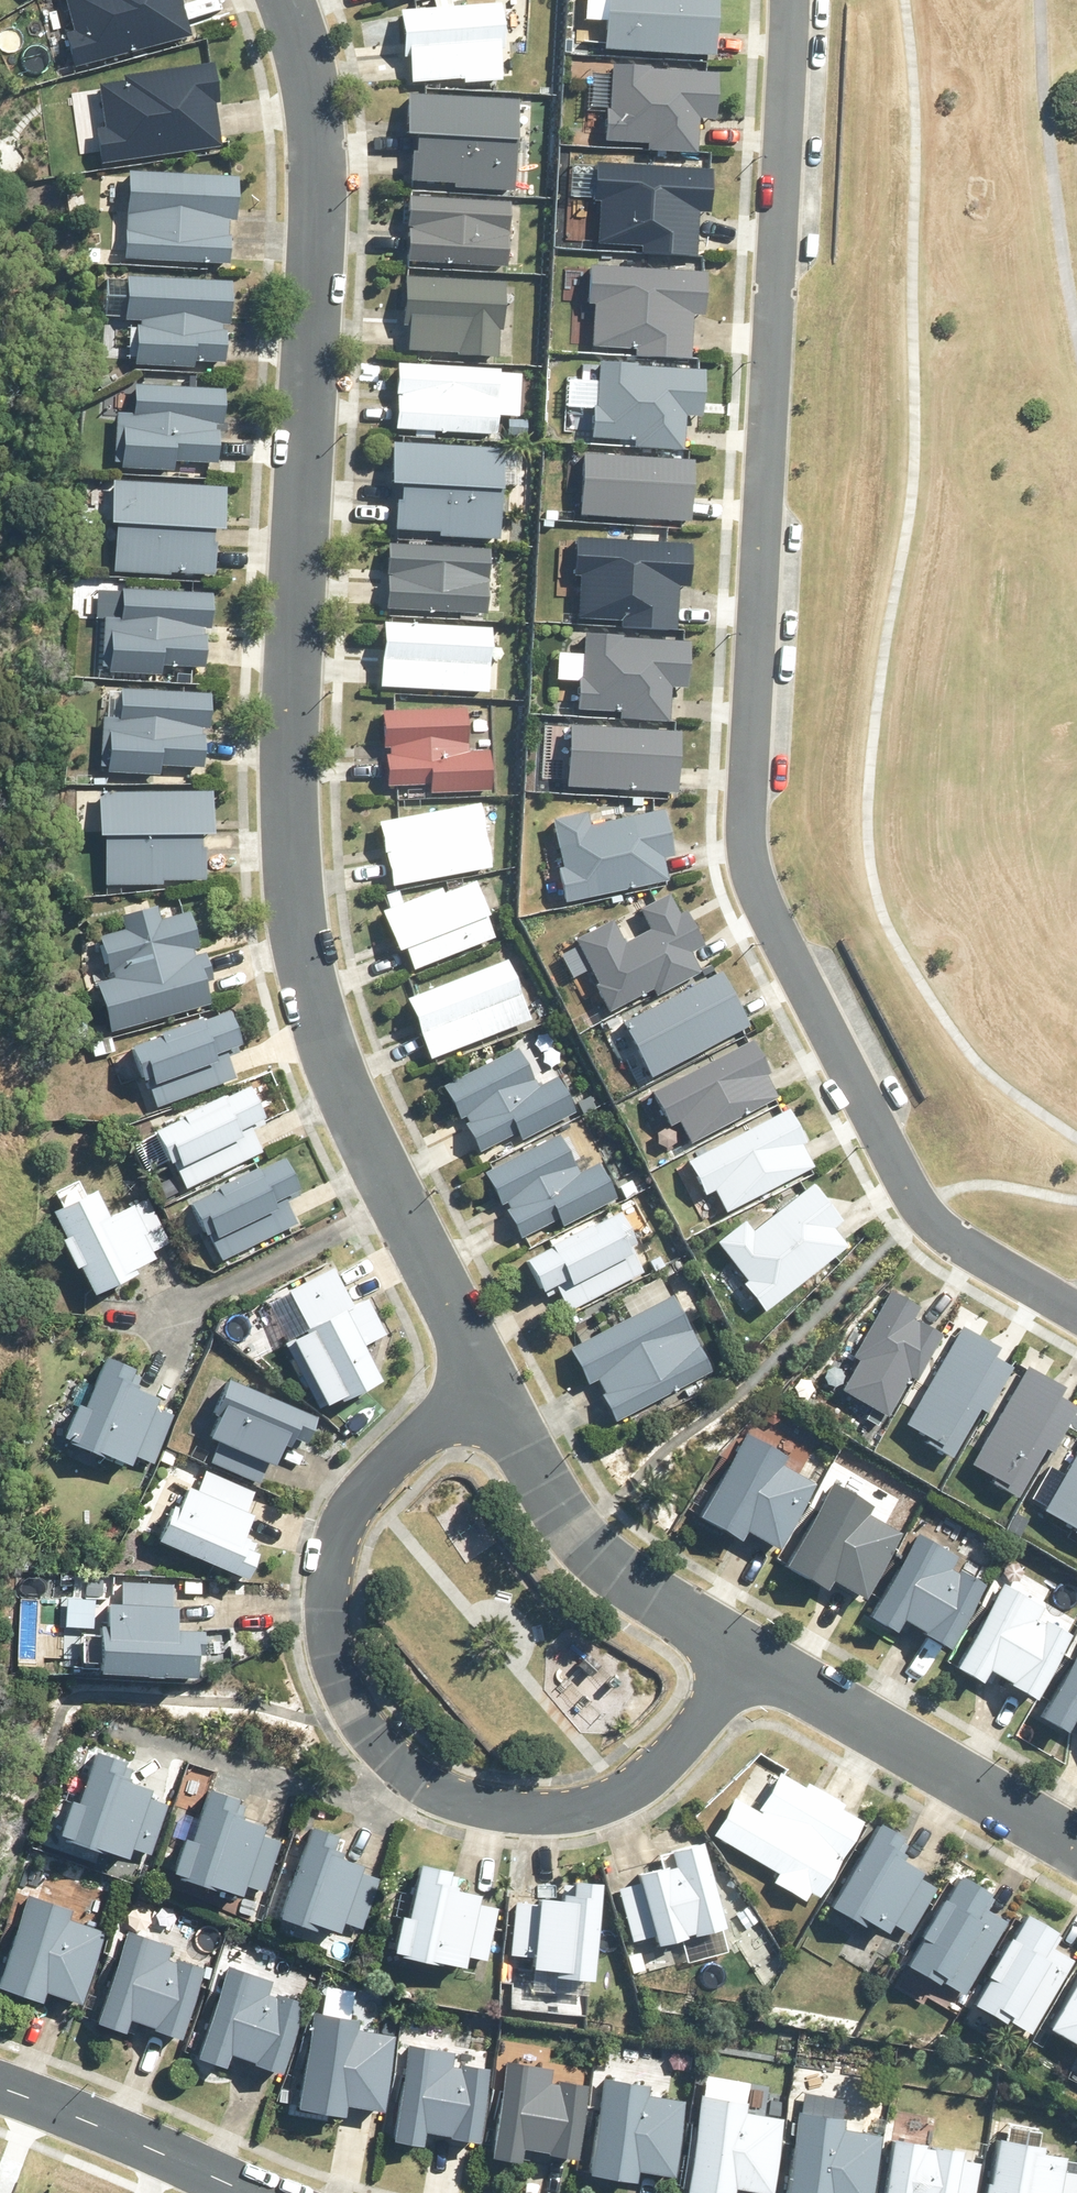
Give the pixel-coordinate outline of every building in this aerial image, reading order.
[(45,14),(46,16),(73,0),(6,0),(23,28),(45,14)] [(197,41),(186,0),(73,0),(46,16),(61,75),(197,41)] [(606,54),(719,61),(722,0),(610,0),(606,54)] [(512,15),(398,20),(401,92),(515,87),(512,15)] [(225,153),(213,70),(91,87),(103,171),(225,153)] [(718,78),(608,70),(602,145),(701,153),(703,121),(715,122),(718,78)] [(412,111),(412,197),(518,197),(518,111),(412,111)] [(714,174),(602,169),(598,254),(696,258),(698,219),(712,220),(714,174)] [(234,189),(216,189),(216,187),(129,188),(130,254),(217,254),(217,222),(234,222),(234,189)] [(407,213),(405,271),(509,273),(510,215),(407,213)] [(706,279),(594,274),(590,351),(691,356),(693,317),(704,317),(706,279)] [(504,360),(505,295),(407,293),(406,358),(504,360)] [(146,296),(146,298),(128,297),(126,331),(143,332),(142,363),(230,366),(232,300),(146,296)] [(710,369),(598,364),(594,446),(684,449),(685,424),(707,425),(710,369)] [(509,383),(398,377),(395,442),(506,447),(509,383)] [(151,394),(151,408),(123,409),(123,468),(188,468),(188,455),(229,455),(229,394),(151,394)] [(506,447),(395,442),(390,534),(501,539),(506,447)] [(695,466),(582,459),(578,520),(691,526),(695,466)] [(234,486),(115,486),(115,572),(234,572),(234,486)] [(692,548),(580,543),(576,625),(679,629),(681,587),(690,587),(692,548)] [(514,558),(398,558),(398,628),(514,628),(514,558)] [(132,609),(132,624),(104,624),(104,683),(169,683),(169,671),(210,671),(210,609),(132,609)] [(587,637),(581,710),(672,718),(674,690),(690,692),(694,646),(587,637)] [(507,648),(386,642),(383,711),(504,716),(507,648)] [(134,709),(134,724),(106,724),(106,783),(171,783),(171,771),(212,770),(212,709),(134,709)] [(569,792),(673,798),(677,730),(572,725),(569,792)] [(476,732),(387,737),(391,808),(463,804),(504,802),(502,762),(478,764),(476,732)] [(206,804),(108,804),(108,874),(206,874),(206,804)] [(373,839),(395,908),(497,876),(475,808),(373,839)] [(545,827),(564,907),(668,883),(664,864),(678,861),(666,809),(587,827),(585,818),(545,827)] [(707,950),(679,892),(637,913),(647,934),(628,943),(620,926),(577,947),(612,1018),(698,976),(690,958),(707,950)] [(382,927),(402,991),(497,961),(477,897),(382,927)] [(90,998),(107,1046),(221,1006),(204,958),(202,958),(184,913),(97,946),(114,989),(90,998)] [(752,1032),(723,975),(621,1027),(649,1083),(752,1032)] [(410,1009),(432,1077),(533,1046),(512,977),(410,1009)] [(241,1054),(228,1022),(201,1032),(201,1030),(158,1045),(160,1047),(130,1058),(142,1091),(147,1090),(157,1114),(236,1083),(228,1060),(241,1054)] [(747,1042),(639,1102),(670,1160),(779,1100),(747,1042)] [(520,1057),(447,1087),(477,1158),(570,1120),(551,1074),(531,1083),(520,1057)] [(246,1093),(138,1144),(151,1172),(163,1166),(178,1198),(275,1153),(246,1093)] [(818,1177),(789,1116),(678,1168),(707,1229),(818,1177)] [(596,1155),(582,1163),(566,1132),(481,1176),(516,1244),(552,1225),(558,1238),(623,1202),(596,1155)] [(287,1156),(185,1210),(217,1270),(301,1225),(291,1206),(309,1197),(287,1156)] [(721,1261),(765,1318),(859,1246),(815,1189),(721,1261)] [(169,1243),(146,1199),(104,1219),(94,1200),(51,1222),(65,1248),(61,1250),(75,1280),(79,1277),(93,1305),(136,1282),(132,1276),(153,1266),(147,1255),(169,1243)] [(645,1278),(625,1225),(528,1273),(554,1324),(645,1278)] [(333,1276),(288,1298),(310,1338),(289,1349),(327,1421),(341,1413),(342,1416),(382,1394),(363,1355),(385,1339),(366,1302),(352,1310),(333,1276)] [(834,1401),(892,1433),(944,1336),(917,1322),(922,1313),(890,1296),(834,1401)] [(671,1308),(579,1356),(596,1388),(611,1380),(622,1402),(699,1362),(671,1308)] [(901,1438),(956,1470),(1015,1367),(960,1336),(901,1438)] [(155,1412),(156,1409),(135,1400),(137,1397),(128,1392),(133,1380),(104,1368),(83,1419),(77,1417),(62,1453),(130,1479),(136,1463),(153,1470),(172,1418),(155,1412)] [(1019,1507),(1076,1404),(1076,1399),(1026,1370),(965,1477),(1019,1507)] [(317,1428),(227,1390),(212,1426),(219,1429),(210,1451),(217,1454),(210,1470),(260,1492),(267,1476),(273,1478),(282,1457),(290,1461),(299,1440),(310,1445),(317,1428)] [(780,1541),(828,1459),(764,1412),(710,1499),(780,1541)] [(1076,1542),(1076,1463),(1042,1521),(1076,1542)] [(908,1508),(837,1467),(791,1545),(863,1585),(908,1508)] [(174,1519),(159,1556),(247,1593),(259,1566),(238,1556),(250,1526),(243,1522),(254,1495),(206,1474),(194,1501),(187,1498),(177,1521),(174,1519)] [(998,1554),(924,1509),(873,1594),(948,1639),(998,1554)] [(1068,1605),(1014,1564),(960,1652),(1017,1686),(1068,1605)] [(171,1621),(172,1592),(123,1591),(122,1620),(108,1620),(107,1634),(100,1634),(97,1691),(195,1694),(196,1669),(203,1669),(204,1645),(176,1645),(177,1620),(171,1621)] [(1034,1704),(1059,1720),(1067,1708),(1076,1715),(1076,1636),(1034,1704)] [(114,1763),(106,1761),(110,1749),(85,1741),(66,1789),(57,1787),(46,1818),(113,1843),(117,1833),(141,1841),(162,1796),(137,1787),(141,1776),(113,1767),(114,1763)] [(813,1888),(847,1831),(863,1806),(809,1773),(799,1791),(758,1765),(718,1830),(813,1888)] [(169,1822),(158,1855),(227,1878),(230,1871),(258,1881),(276,1835),(251,1825),(255,1815),(232,1807),(234,1803),(224,1800),(230,1788),(200,1778),(178,1825),(169,1822)] [(894,1824),(871,1811),(822,1894),(853,1912),(857,1906),(879,1919),(882,1914),(906,1926),(931,1880),(908,1868),(913,1857),(893,1846),(896,1841),(888,1836),(894,1824)] [(353,1916),(373,1871),(348,1861),(351,1853),(330,1844),(332,1840),(322,1836),(326,1826),(301,1815),(262,1896),(298,1911),(300,1905),(324,1914),(328,1905),(353,1916)] [(631,1872),(609,1878),(625,1928),(644,1924),(645,1929),(676,1923),(675,1920),(684,1918),(685,1921),(714,1915),(694,1830),(661,1836),(662,1842),(639,1846),(641,1856),(628,1861),(631,1872)] [(490,1900),(467,1894),(469,1883),(451,1879),(453,1871),(440,1866),(442,1861),(409,1852),(394,1899),(387,1896),(375,1929),(386,1932),(385,1936),(422,1946),(422,1943),(449,1950),(451,1942),(477,1949),(490,1900)] [(987,1890),(979,1885),(981,1881),(951,1864),(937,1889),(934,1887),(912,1925),(915,1927),(899,1956),(930,1972),(932,1971),(959,1988),(1002,1914),(980,1902),(987,1890)] [(543,1956),(542,1961),(581,1966),(592,1872),(564,1869),(562,1882),(553,1881),(551,1887),(529,1884),(528,1895),(509,1893),(502,1943),(520,1946),(519,1953),(543,1956)] [(22,1888),(0,1943),(0,1981),(31,1994),(36,1983),(70,1996),(99,1924),(63,1910),(65,1905),(22,1888)] [(1057,1930),(1047,1924),(1050,1921),(1019,1903),(1004,1927),(1002,1927),(979,1965),(981,1967),(965,1993),(996,2011),(997,2009),(1026,2027),(1069,1955),(1050,1943),(1057,1930)] [(165,1939),(122,1922),(88,2009),(114,2020),(119,2007),(143,2016),(142,2019),(171,2030),(199,1958),(163,1944),(165,1939)] [(1075,1959),(1041,2017),(1076,2038),(1076,1960),(1075,1959)] [(285,1997),(251,1988),(253,1980),(200,1967),(179,2050),(230,2070),(233,2066),(266,2074),(285,1997)] [(393,2010),(358,2002),(360,1995),(308,1983),(285,2087),(335,2098),(337,2087),(374,2096),(393,2010)] [(487,2049),(452,2041),(454,2033),(402,2022),(380,2125),(429,2136),(432,2126),(468,2134),(487,2049)] [(585,2071),(550,2064),(551,2056),(500,2045),(477,2148),(527,2159),(529,2149),(566,2157),(585,2071)] [(599,2069),(580,2162),(626,2171),(628,2161),(667,2169),(681,2098),(644,2091),(647,2078),(599,2069)] [(695,2084),(677,2179),(723,2188),(724,2178),(762,2185),(776,2113),(739,2106),(742,2093),(695,2084)] [(838,2110),(793,2103),(777,2192),(862,2192),(874,2126),(837,2120),(838,2110)] [(1076,2184),(1076,2169),(1053,2164),(1056,2146),(1036,2141),(1037,2137),(989,2127),(982,2173),(978,2172),(975,2191),(978,2191),(978,2192),(1075,2192),(1076,2184)] [(872,2192),(971,2192),(977,2156),(951,2151),(953,2139),(883,2129),(872,2192)]
